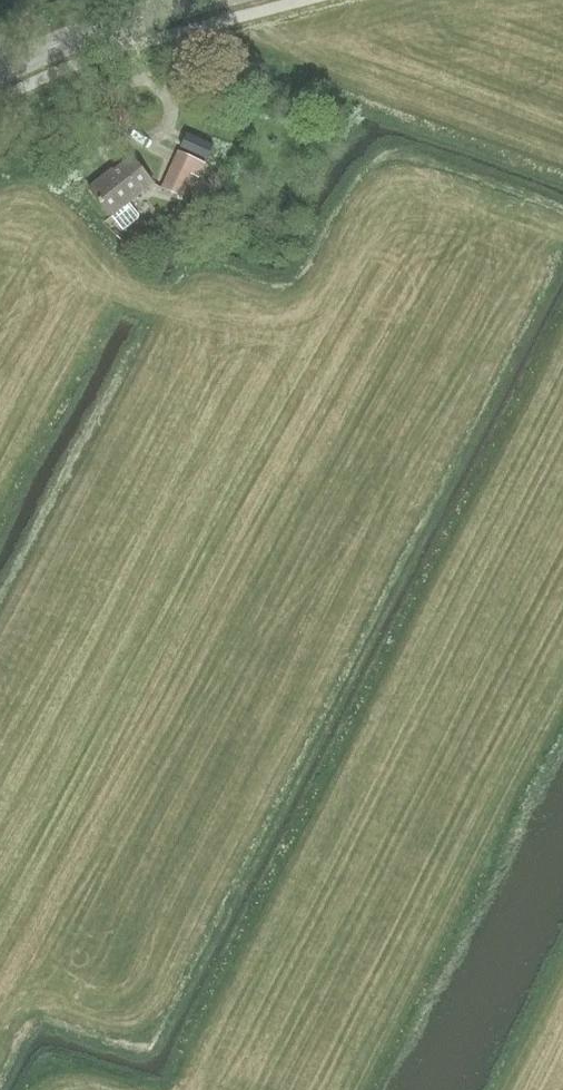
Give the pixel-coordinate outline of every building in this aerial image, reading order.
[(192,192),(205,163),(177,150),(160,187),(182,197),(185,189),(192,192)] [(138,215),(128,203),(153,184),(132,157),(107,176),(106,174),(89,188),(112,216),(123,231),(138,219),(138,215)]
